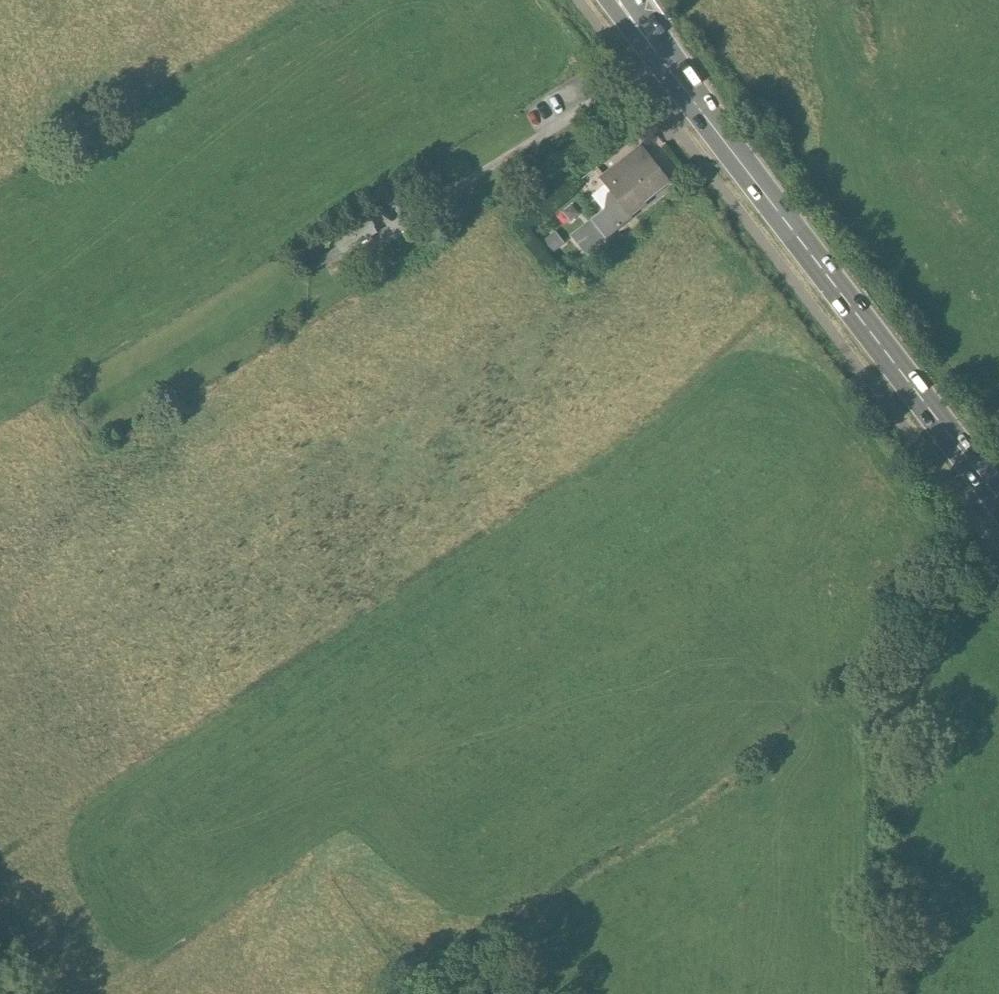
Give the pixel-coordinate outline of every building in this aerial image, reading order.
[(670,181),(640,145),(602,176),(612,189),(607,209),(574,236),(588,253),(648,204),(645,201),(670,181)] [(555,231),(544,240),(552,250),(564,241),(555,231)]
